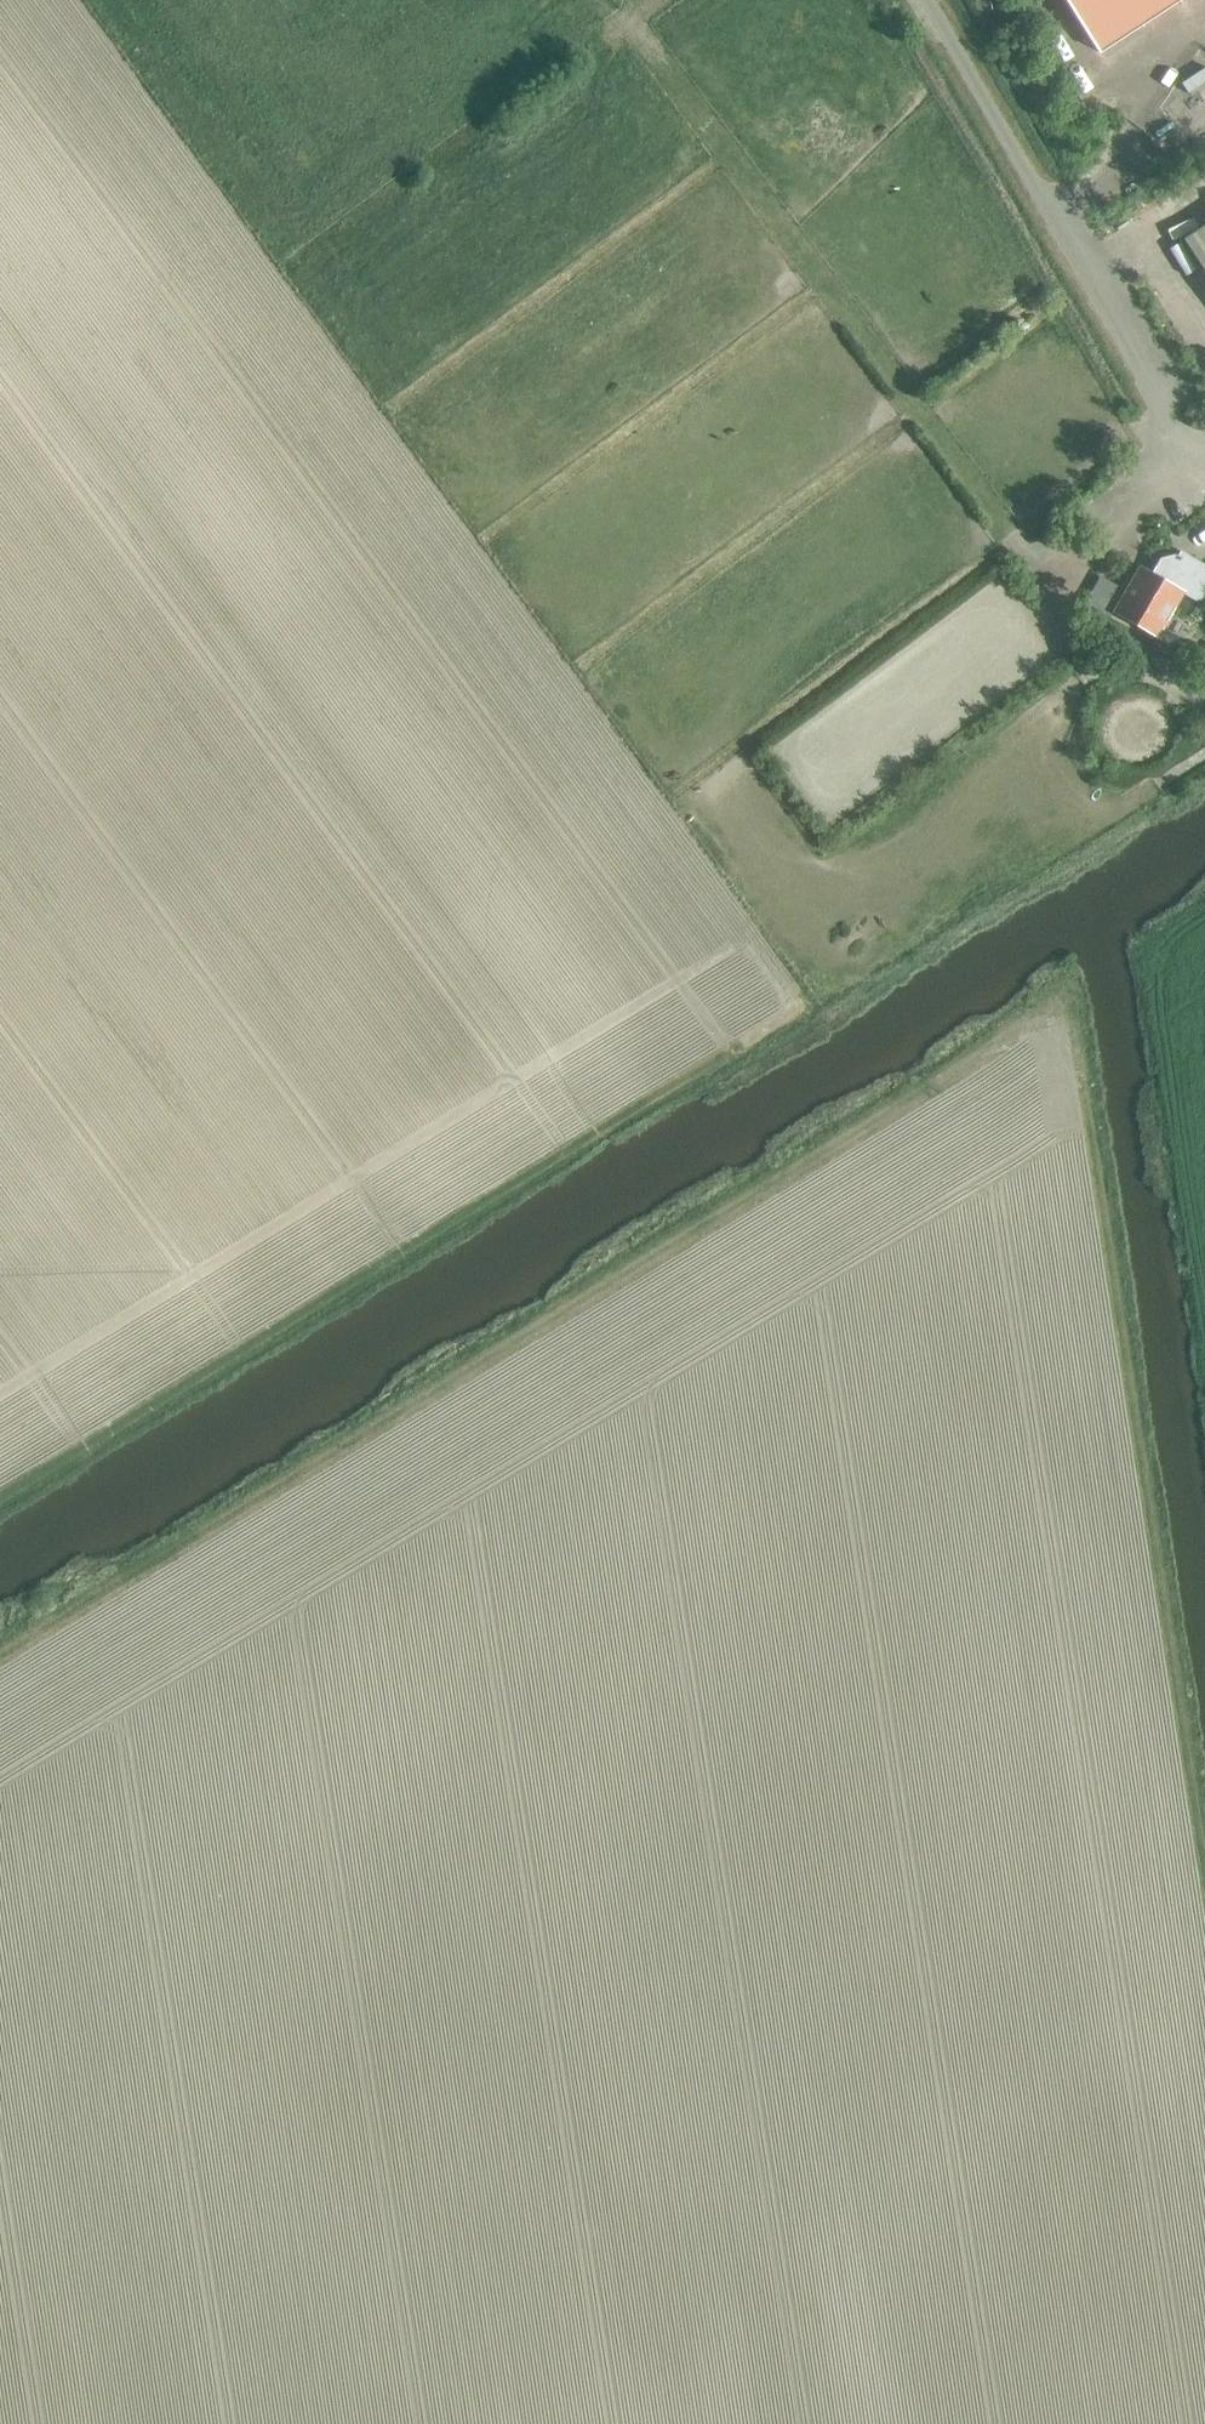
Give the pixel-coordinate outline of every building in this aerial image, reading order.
[(1094,52),(1177,0),(1061,0),(1094,52)] [(1182,237),(1204,272),(1204,222),(1182,237)] [(1204,597),(1204,565),(1180,551),(1177,556),(1174,554),(1159,558),(1150,573),(1138,566),(1112,612),(1157,637),(1182,593),(1195,601),(1204,598),(1204,597)]
